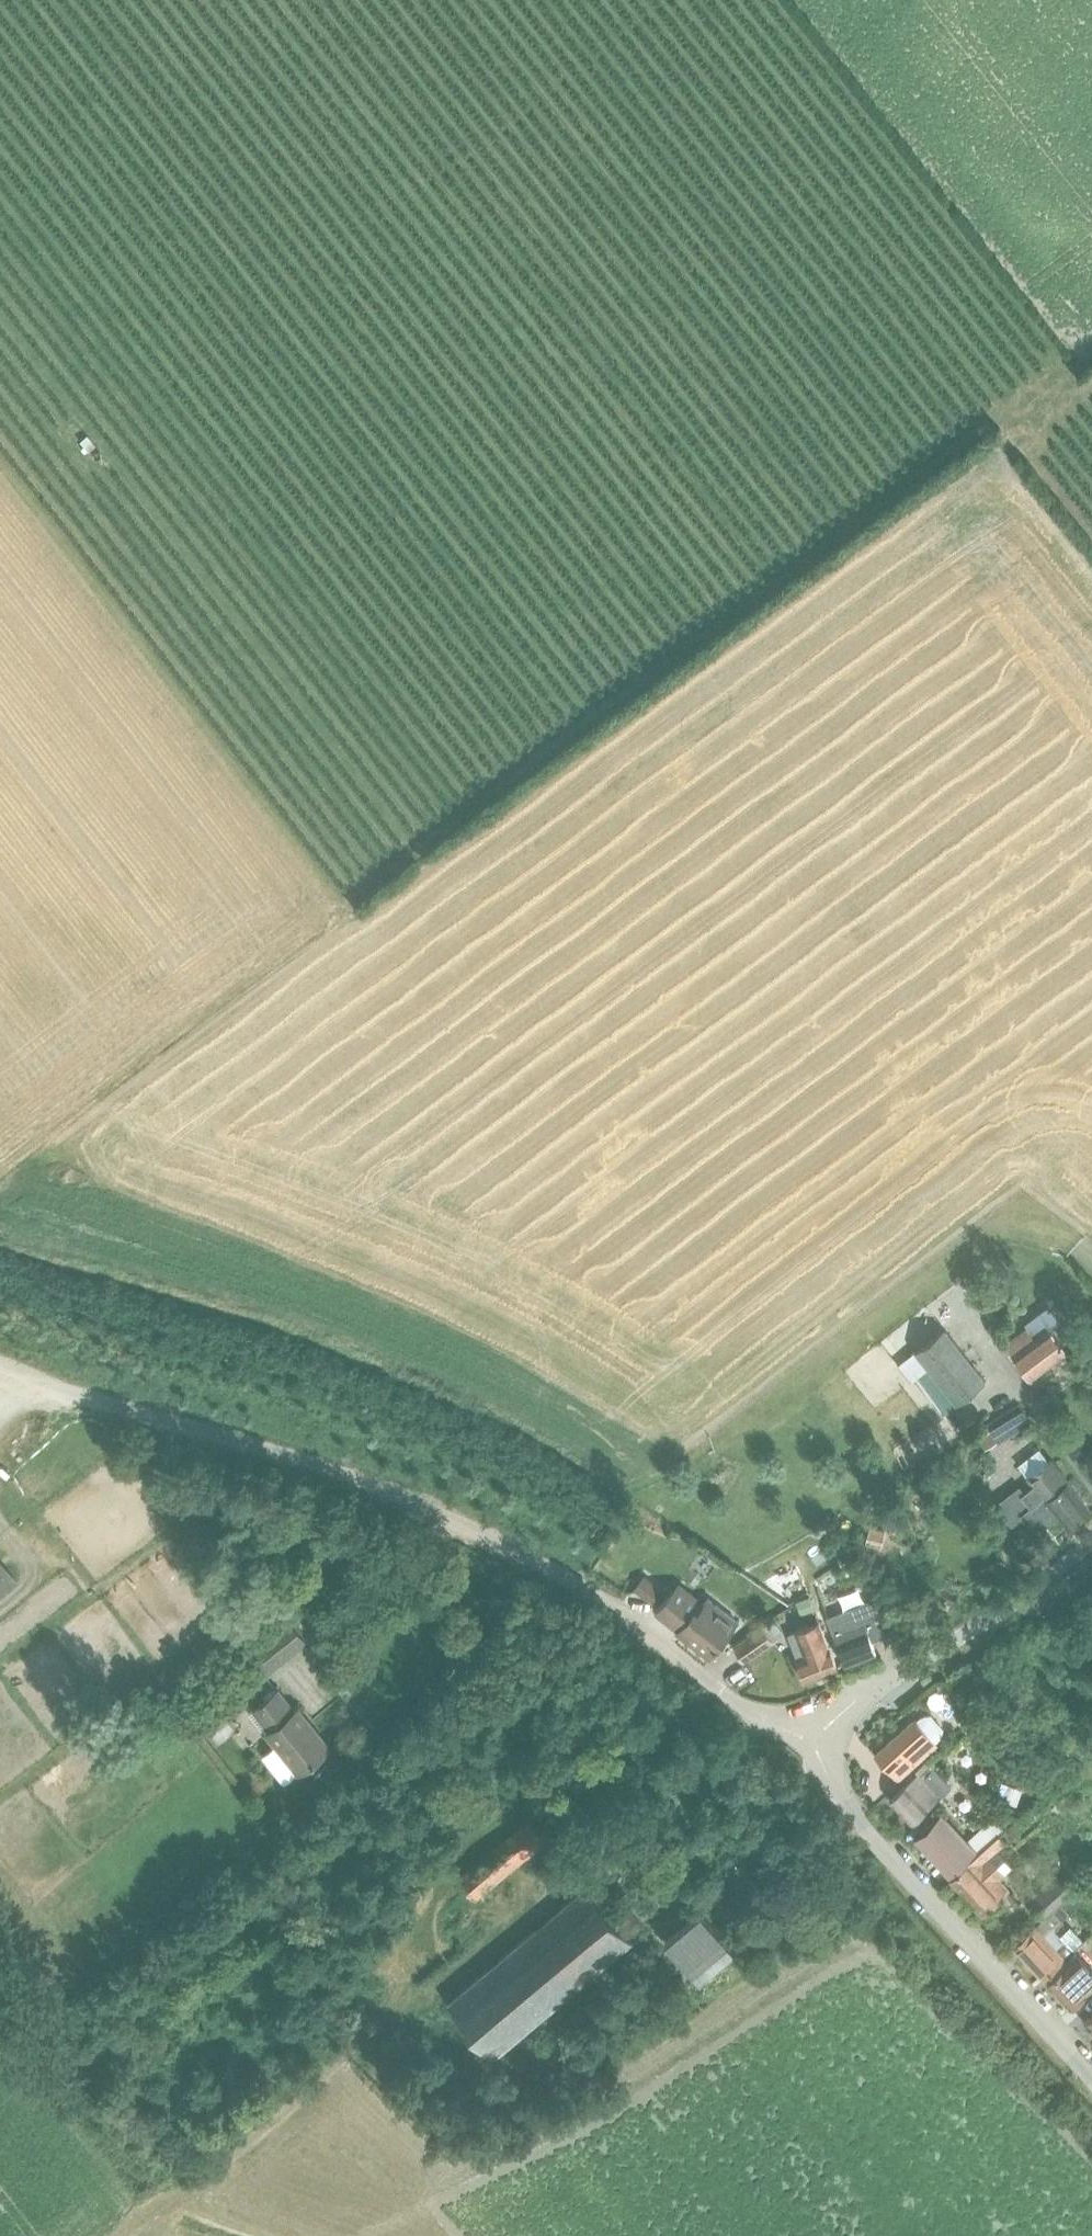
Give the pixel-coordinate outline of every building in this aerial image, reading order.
[(1059,1318),(1049,1304),(1025,1322),(1028,1327),(1005,1344),(1031,1378),(1068,1351),(1049,1326),(1059,1318)] [(945,1327),(916,1350),(957,1402),(986,1380),(975,1365),(982,1359),(973,1348),(965,1354),(945,1327)] [(1013,1411),(997,1427),(1008,1437),(1023,1421),(1013,1411)] [(31,1444),(40,1435),(21,1416),(11,1425),(31,1444)] [(1013,1522),(1023,1514),(1037,1531),(1058,1514),(1067,1526),(1090,1509),(1051,1459),(1028,1476),(1036,1485),(1024,1494),(1019,1488),(999,1504),(1013,1522)] [(0,1559),(0,1594),(17,1580),(0,1559)] [(651,1571),(639,1584),(656,1601),(669,1589),(651,1571)] [(676,1628),(685,1636),(710,1655),(737,1620),(707,1597),(706,1599),(679,1578),(655,1609),(677,1626),(676,1628)] [(872,1640),(894,1632),(875,1596),(827,1616),(845,1665),(877,1652),(872,1640)] [(307,1640),(280,1606),(239,1639),(266,1673),(307,1640)] [(788,1633),(797,1658),(806,1681),(838,1668),(829,1645),(819,1620),(788,1633)] [(763,1625),(734,1645),(744,1660),(773,1641),(763,1625)] [(760,1659),(740,1677),(748,1686),(768,1668),(760,1659)] [(267,1732),(299,1772),(331,1748),(298,1707),(294,1710),(278,1690),(254,1709),(271,1729),(267,1732)] [(943,1726),(933,1714),(928,1713),(923,1716),(919,1719),(917,1717),(875,1754),(898,1779),(939,1742),(937,1739),(941,1735),(944,1731),(943,1726)] [(918,1773),(890,1799),(913,1822),(951,1786),(933,1768),(945,1757),(939,1751),(928,1761),(927,1760),(916,1770),(918,1773)] [(1014,1805),(1023,1788),(1007,1780),(998,1797),(1014,1805)] [(991,1809),(972,1825),(977,1831),(996,1815),(991,1809)] [(973,1854),(975,1857),(992,1839),(1000,1833),(1007,1825),(999,1817),(984,1829),(978,1835),(976,1834),(968,1842),(942,1813),(916,1837),(949,1874),(973,1854)] [(992,1839),(975,1857),(951,1877),(984,1913),(1009,1889),(999,1878),(1012,1865),(997,1849),(1006,1840),(1005,1839),(1027,1821),(1021,1814),(1000,1833),(992,1839)] [(458,1877),(476,1898),(548,1838),(530,1817),(458,1877)] [(731,1875),(756,1899),(769,1886),(744,1862),(731,1875)] [(1028,1895),(1032,1900),(1046,1915),(1073,1889),(1056,1870),(1028,1895)] [(448,2001),(494,2055),(632,1940),(587,1886),(448,2001)] [(1062,1919),(1069,1913),(1060,1903),(1014,1945),(1044,1978),(1074,1949),(1056,1929),(1064,1921),(1062,1919)] [(665,1941),(699,1981),(735,1951),(701,1911),(665,1941)] [(1079,1954),(1048,1983),(1071,2007),(1091,1987),(1091,1968),(1079,1954)]
